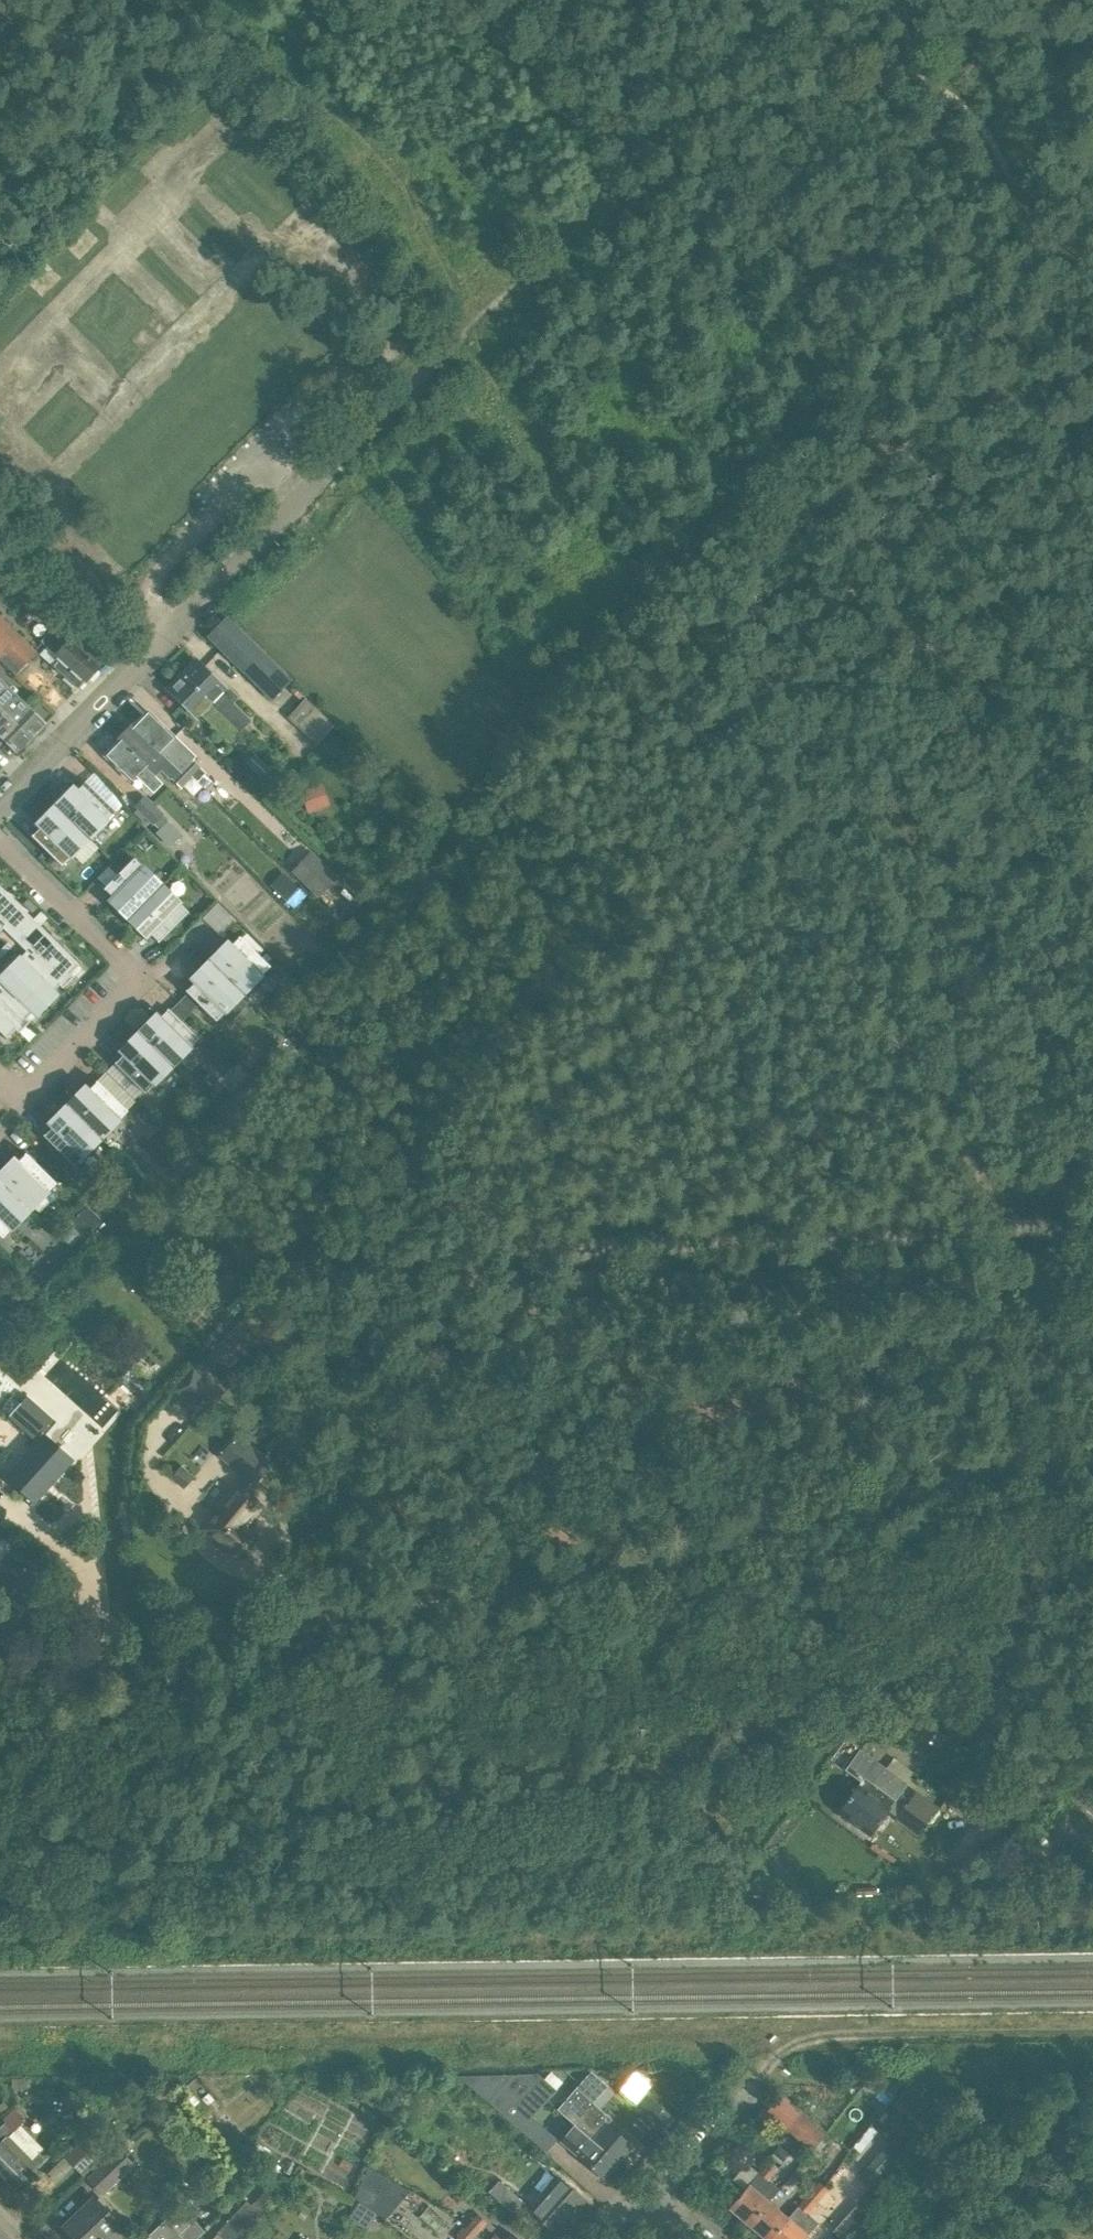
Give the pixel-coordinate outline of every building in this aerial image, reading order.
[(0,657),(17,674),(38,654),(0,614),(0,657)] [(272,699),(291,680),(227,618),(208,637),(272,699)] [(87,682),(100,667),(55,627),(42,642),(61,659),(54,666),(79,688),(85,681),(87,682)] [(235,699),(196,661),(183,675),(184,675),(183,676),(240,733),(241,733),(251,722),(232,704),(238,698),(238,697),(235,699)] [(240,733),(183,676),(184,675),(183,675),(168,690),(198,718),(201,715),(230,743),(240,733)] [(32,739),(47,725),(0,678),(0,706),(32,739)] [(316,745),(334,725),(305,698),(287,718),(316,745)] [(32,739),(0,706),(0,735),(18,753),(32,739)] [(148,713),(135,726),(135,727),(144,736),(178,771),(181,769),(191,779),(192,777),(197,782),(205,774),(200,769),(191,759),(193,757),(148,713)] [(178,771),(144,736),(135,727),(135,726),(134,725),(118,741),(120,742),(146,767),(153,760),(162,768),(160,769),(171,779),(172,778),(182,788),(191,779),(181,769),(178,771)] [(163,783),(146,767),(120,742),(107,756),(133,781),(139,775),(147,783),(145,785),(154,793),(163,783)] [(261,777),(270,767),(255,753),(246,763),(244,765),(253,776),(256,772),(261,777)] [(245,785),(253,776),(244,765),(246,763),(239,756),(228,768),(245,785)] [(117,812),(86,782),(85,783),(70,799),(66,796),(56,806),(90,839),(117,812)] [(308,813),(330,805),(322,784),(300,792),(308,813)] [(158,829),(167,820),(162,815),(163,813),(145,795),(134,807),(137,809),(133,813),(146,827),(150,822),(153,825),(154,824),(158,829)] [(90,839),(56,806),(46,816),(50,820),(34,835),(33,835),(32,836),(63,866),(90,839)] [(171,848),(183,835),(168,821),(156,833),(171,848)] [(317,898),(336,879),(310,854),(291,873),(317,898)] [(129,919),(162,885),(135,859),(104,889),(106,891),(106,890),(122,905),(119,909),(129,919)] [(286,902),(299,890),(284,874),(271,886),(286,902)] [(159,943),(189,912),(162,885),(129,919),(139,929),(142,926),(158,941),(158,942),(159,943)] [(63,988),(75,977),(71,974),(80,965),(0,886),(0,941),(1,940),(14,953),(0,968),(0,1031),(7,1038),(16,1030),(19,1033),(30,1022),(27,1019),(36,1010),(39,1013),(55,997),(51,994),(60,985),(63,988)] [(28,898),(20,906),(30,915),(37,908),(28,898)] [(220,951),(210,961),(244,994),(271,967),(240,937),(239,938),(239,939),(224,955),(220,951)] [(187,993),(179,1001),(190,1013),(199,1004),(217,1022),(244,994),(210,961),(200,972),(204,975),(196,983),(188,991),(188,990),(186,992),(187,993)] [(149,1023),(139,1033),(172,1067),(199,1039),(182,1022),(190,1013),(179,1001),(170,1010),(169,1009),(167,1010),(168,1011),(161,1018),(152,1027),(149,1023)] [(116,1062),(115,1063),(145,1094),(172,1067),(139,1033),(129,1044),(132,1047),(117,1063),(116,1062)] [(128,1111),(97,1081),(96,1082),(97,1083),(81,1099),(78,1095),(68,1106),(101,1139),(128,1111)] [(101,1139),(68,1106),(57,1116),(61,1119),(45,1135),(45,1134),(43,1136),(74,1166),(101,1139)] [(26,1153),(25,1155),(10,1171),(6,1167),(0,1174),(0,1181),(30,1211),(57,1184),(26,1153)] [(0,1181),(0,1235),(3,1238),(30,1211),(0,1181)] [(103,1221),(87,1206),(75,1219),(90,1234),(103,1221)] [(289,1261),(279,1267),(284,1275),(294,1270),(289,1261)] [(194,1368),(174,1391),(198,1412),(218,1389),(194,1368)] [(36,1442),(5,1477),(35,1504),(74,1460),(46,1434),(57,1422),(27,1395),(19,1404),(9,1415),(8,1417),(36,1442)] [(255,1485),(273,1465),(238,1434),(220,1454),(255,1485)] [(180,1466),(171,1476),(184,1488),(193,1478),(180,1466)] [(237,1556),(254,1536),(245,1527),(264,1506),(238,1483),(213,1512),(216,1515),(204,1528),(237,1556)] [(41,1572),(0,1553),(0,1566),(2,1567),(0,1572),(0,1584),(8,1588),(6,1594),(26,1604),(41,1572)] [(937,1748),(945,1736),(928,1724),(920,1737),(937,1748)] [(861,1782),(839,1812),(870,1834),(888,1810),(897,1817),(896,1819),(917,1835),(918,1834),(918,1833),(936,1808),(916,1793),(906,1807),(896,1799),(907,1785),(885,1768),(861,1750),(847,1769),(862,1780),(861,1781),(861,1782)] [(878,2064),(870,2072),(882,2082),(889,2073),(878,2064)] [(634,2105),(653,2083),(638,2070),(619,2092),(634,2105)] [(618,2162),(632,2146),(603,2119),(607,2115),(592,2102),(606,2085),(591,2072),(558,2110),(576,2125),(618,2162)] [(546,2152),(557,2139),(532,2117),(556,2090),(539,2075),(458,2076),(506,2117),(546,2152)] [(892,2075),(884,2085),(894,2094),(902,2084),(892,2075)] [(927,2093),(912,2082),(898,2101),(913,2112),(927,2093)] [(163,2106),(174,2096),(163,2084),(152,2094),(163,2106)] [(827,2133),(781,2094),(765,2113),(811,2152),(827,2133)] [(194,2095),(186,2102),(191,2108),(199,2101),(194,2095)] [(9,2134),(13,2131),(25,2118),(15,2108),(3,2121),(5,2123),(0,2128),(0,2135),(4,2139),(5,2139),(9,2134)] [(604,2178),(618,2162),(576,2125),(563,2139),(562,2141),(604,2178)] [(9,2134),(5,2139),(4,2139),(0,2143),(0,2173),(15,2187),(44,2157),(39,2152),(33,2158),(9,2134)] [(84,2177),(106,2156),(86,2134),(64,2155),(84,2177)] [(780,2145),(771,2156),(781,2165),(785,2160),(790,2154),(780,2145)] [(896,2156),(886,2146),(859,2176),(870,2185),(896,2156)] [(104,2195),(135,2166),(118,2148),(87,2178),(104,2195)] [(729,2208),(749,2225),(769,2202),(780,2190),(769,2180),(779,2168),(770,2160),(729,2208)] [(370,2164),(357,2197),(386,2219),(409,2189),(370,2164)] [(277,2188),(285,2180),(277,2172),(269,2180),(277,2188)] [(556,2233),(585,2200),(560,2177),(531,2210),(556,2233)] [(512,2213),(522,2201),(499,2180),(489,2192),(512,2213)] [(819,2182),(809,2194),(813,2198),(818,2202),(829,2189),(824,2185),(820,2182),(819,2182)] [(264,2208),(276,2195),(268,2188),(256,2201),(264,2208)] [(771,2238),(805,2238),(809,2235),(817,2225),(808,2217),(810,2216),(808,2214),(818,2202),(813,2198),(809,2194),(788,2218),(771,2238)] [(128,2234),(94,2198),(64,2227),(75,2238),(123,2238),(128,2234)] [(260,2214),(248,2202),(218,2234),(224,2238),(236,2238),(260,2214)] [(788,2218),(769,2202),(749,2225),(766,2238),(771,2238),(788,2218)] [(204,2231),(192,2220),(188,2224),(176,2211),(150,2235),(154,2238),(197,2238),(204,2231)] [(476,2234),(487,2223),(477,2214),(467,2226),(476,2234)] [(456,2238),(457,2238),(482,2238),(476,2234),(467,2226),(456,2238)]
